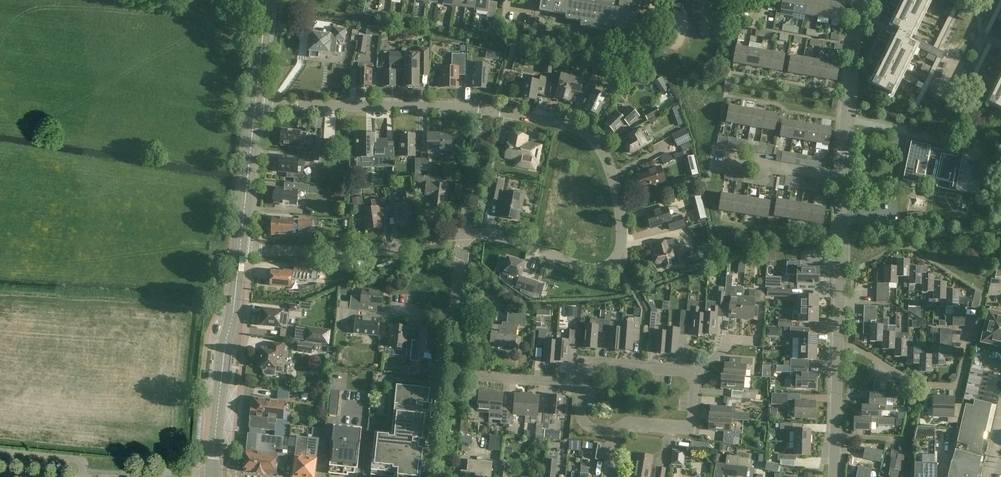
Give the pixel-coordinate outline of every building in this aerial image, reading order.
[(474,11),(477,11),(478,0),(467,0),(466,7),(475,8),(474,11)] [(488,13),(487,23),(494,24),(498,2),(490,1),(490,0),(478,0),(477,11),(488,13)] [(540,11),(554,14),(554,13),(566,15),(565,18),(581,21),(580,26),(610,31),(610,26),(635,30),(640,0),(542,0),(540,11)] [(698,2),(723,6),(724,0),(667,0),(666,5),(697,10),(698,2)] [(793,13),(796,0),(783,0),(781,11),(793,13)] [(805,15),(808,0),(796,0),(793,13),(805,15)] [(818,17),(820,0),(819,0),(808,0),(805,15),(818,17)] [(818,17),(830,19),(833,2),(820,0),(818,17)] [(869,84),(894,96),(918,47),(911,44),(932,0),(902,0),(886,32),(893,35),(869,84)] [(830,19),(842,21),(845,4),(833,2),(830,19)] [(957,16),(964,20),(969,8),(963,5),(957,16)] [(335,28),(334,36),(333,39),(345,40),(346,29),(335,28)] [(310,43),(309,44),(309,47),(310,48),(310,50),(311,50),(310,56),(319,57),(319,51),(329,52),(330,40),(333,40),(333,39),(334,36),(331,35),(313,33),(312,41),(311,41),(311,43),(310,43)] [(368,37),(359,36),(357,51),(366,52),(368,37)] [(733,63),(746,65),(749,48),(736,46),(733,63)] [(419,53),(406,53),(405,86),(407,86),(408,87),(411,87),(412,86),(419,86),(419,76),(429,76),(430,48),(419,48),(419,53)] [(746,65),(758,67),(761,50),(749,48),(746,65)] [(758,67),(770,69),(773,52),(761,50),(758,67)] [(500,53),(487,51),(486,58),(498,60),(500,53)] [(385,86),(385,87),(390,87),(390,86),(396,86),(396,77),(397,77),(397,69),(402,69),(402,52),(390,52),(390,64),(391,64),(391,70),(383,70),(383,86),(385,86)] [(782,71),(785,54),(773,52),(770,69),(782,71)] [(442,78),(440,77),(440,87),(458,87),(459,70),(465,70),(466,54),(452,53),(452,67),(442,67),(442,78)] [(788,72),(800,74),(803,58),(791,55),(788,72)] [(545,58),(544,73),(552,73),(552,58),(545,58)] [(800,74),(812,77),(815,60),(803,58),(800,74)] [(812,77),(824,79),(827,62),(815,60),(812,77)] [(824,79),(837,81),(840,64),(827,62),(824,79)] [(357,85),(359,86),(360,87),(363,87),(365,86),(371,86),(372,76),(373,76),(373,69),(372,69),(372,64),(359,63),(359,69),(358,69),(357,85)] [(486,88),(487,64),(467,63),(465,87),(486,88)] [(580,92),(585,94),(591,81),(592,74),(583,72),(581,79),(562,74),(559,86),(551,84),(550,96),(568,100),(571,90),(580,92)] [(986,103),(1000,110),(1000,73),(986,103)] [(524,88),(522,88),(520,97),(536,99),(537,93),(544,94),(547,78),(535,76),(534,81),(526,79),(524,88)] [(596,83),(591,81),(585,94),(591,97),(585,110),(590,112),(589,113),(595,116),(595,114),(597,115),(606,95),(594,89),(596,83)] [(727,123),(739,125),(742,108),(729,106),(727,123)] [(608,118),(610,119),(606,122),(615,132),(626,121),(630,125),(639,116),(630,107),(621,115),(616,110),(608,118)] [(660,113),(657,107),(644,114),(647,120),(660,113)] [(679,107),(673,109),(679,127),(685,125),(679,107)] [(754,110),(742,108),(739,125),(751,127),(754,110)] [(751,127),(763,129),(766,112),(754,110),(751,127)] [(775,131),(778,114),(766,112),(763,129),(775,131)] [(780,137),(792,139),(795,122),(783,120),(780,137)] [(792,139),(804,141),(807,124),(795,122),(792,139)] [(804,141),(817,143),(819,126),(807,124),(804,141)] [(829,145),(832,128),(819,126),(817,143),(829,145)] [(686,128),(671,135),(677,147),(692,140),(686,128)] [(282,144),(299,146),(299,144),(305,145),(306,132),(300,132),(300,131),(282,130),(281,143),(282,143),(282,144)] [(627,137),(630,141),(625,144),(626,146),(627,149),(629,151),(630,153),(652,141),(646,130),(642,133),(640,130),(627,137)] [(376,140),(376,134),(367,134),(367,133),(362,133),(362,134),(357,134),(357,157),(375,157),(375,167),(394,166),(394,156),(388,156),(388,140),(376,140)] [(541,146),(532,144),(532,146),(525,144),(527,137),(510,133),(506,157),(516,159),(514,167),(525,169),(526,167),(534,169),(536,163),(537,163),(541,146)] [(399,144),(399,156),(416,156),(416,134),(401,134),(401,144),(399,144)] [(452,134),(428,134),(428,150),(452,150),(452,134)] [(727,148),(729,138),(718,136),(716,145),(722,146),(722,147),(727,148)] [(315,139),(315,150),(334,151),(335,140),(315,139)] [(691,141),(680,146),(683,152),(693,147),(691,141)] [(922,184),(922,182),(937,185),(936,187),(955,191),(963,153),(945,149),(945,151),(930,147),(931,145),(911,141),(903,180),(922,184)] [(278,168),(279,169),(279,170),(290,172),(289,173),(297,174),(297,167),(305,168),(306,162),(312,163),(312,161),(318,161),(319,154),(299,152),(298,158),(281,156),(280,163),(278,164),(278,168)] [(664,165),(674,160),(672,156),(670,157),(668,153),(659,157),(664,165)] [(638,176),(640,181),(639,184),(640,185),(642,187),(642,188),(659,183),(660,185),(666,183),(661,166),(648,170),(649,172),(638,176)] [(445,211),(448,185),(447,185),(448,178),(424,176),(424,177),(414,175),(413,181),(419,182),(418,186),(426,187),(425,195),(431,196),(430,209),(445,211)] [(778,191),(778,189),(780,178),(775,177),(769,177),(768,187),(773,187),(773,190),(778,191)] [(524,196),(504,191),(504,193),(501,192),(503,182),(493,179),(489,198),(500,200),(500,197),(503,198),(502,201),(504,201),(501,216),(517,219),(520,205),(522,205),(524,196)] [(276,188),(275,203),(296,205),(298,191),(308,192),(308,191),(318,192),(319,186),(309,185),(290,183),(289,189),(276,188)] [(830,184),(825,183),(823,197),(827,198),(827,197),(830,197),(831,189),(829,188),(830,184)] [(399,194),(401,204),(393,205),(396,226),(412,223),(411,215),(417,214),(414,192),(399,194)] [(719,210),(731,212),(734,196),(722,194),(719,210)] [(707,218),(701,195),(690,198),(696,221),(707,218)] [(743,214),(746,198),(734,196),(731,212),(743,214)] [(367,230),(382,228),(380,213),(387,212),(386,198),(371,200),(372,207),(364,209),(367,230)] [(743,214),(755,217),(758,200),(746,198),(743,214)] [(774,216),(786,218),(789,201),(777,199),(774,216)] [(768,219),(770,202),(758,200),(755,217),(768,219)] [(786,218),(798,220),(801,204),(789,201),(786,218)] [(798,220),(810,223),(813,206),(801,204),(798,220)] [(823,225),(826,208),(813,206),(810,223),(823,225)] [(648,220),(647,222),(648,226),(650,227),(651,228),(668,223),(670,230),(684,225),(681,214),(670,217),(667,207),(646,214),(648,220)] [(922,212),(907,214),(908,220),(908,224),(923,222),(922,212)] [(299,226),(311,226),(311,220),(293,219),(273,218),(272,234),(292,236),(292,237),(299,237),(299,226)] [(675,238),(683,236),(681,229),(673,231),(675,238)] [(658,253),(655,254),(654,256),(655,262),(658,263),(664,262),(666,269),(680,265),(676,248),(678,247),(676,239),(656,244),(658,253)] [(686,263),(699,259),(697,250),(683,253),(686,263)] [(508,279),(518,282),(520,277),(524,263),(522,263),(522,261),(520,261),(518,261),(514,260),(513,259),(511,258),(510,259),(508,258),(503,273),(504,275),(507,276),(508,279)] [(904,284),(909,284),(910,265),(910,260),(897,260),(897,264),(897,277),(904,277),(904,284)] [(798,275),(797,284),(819,284),(819,268),(801,268),(801,261),(787,262),(787,275),(798,275)] [(310,264),(292,262),(291,271),(292,271),(291,279),(308,281),(310,264)] [(897,264),(892,264),(892,267),(884,267),(884,273),(877,273),(877,283),(889,284),(896,284),(897,277),(897,264)] [(921,291),(922,272),(922,268),(914,268),(914,265),(910,265),(909,284),(916,284),(916,291),(921,291)] [(272,277),(270,276),(269,283),(271,283),(271,285),(290,287),(291,279),(292,271),(291,271),(285,270),(284,272),(272,271),(272,277)] [(926,272),(922,272),(921,291),(921,292),(928,292),(928,302),(926,302),(926,307),(933,308),(933,303),(933,299),(934,280),(934,275),(926,275),(926,272)] [(726,275),(725,293),(724,302),(729,302),(728,316),(735,317),(735,318),(741,319),(742,296),(743,287),(742,287),(741,286),(739,286),(738,287),(731,286),(732,276),(726,275)] [(538,282),(520,277),(518,282),(517,287),(535,292),(538,282)] [(938,282),(939,280),(934,280),(933,299),(933,303),(941,303),(940,313),(945,313),(946,307),(946,287),(947,287),(947,283),(938,282)] [(946,307),(953,307),(965,308),(966,298),(959,297),(959,290),(951,290),(951,287),(947,287),(946,287),(946,307)] [(362,296),(351,295),(350,309),(359,310),(360,310),(361,304),(382,306),(383,291),(363,288),(362,296)] [(753,318),(753,317),(758,317),(758,306),(754,306),(754,302),(764,303),(765,291),(750,290),(749,297),(742,296),(741,319),(746,319),(746,318),(753,318)] [(818,296),(799,296),(798,309),(818,309),(818,296)] [(978,309),(980,301),(973,299),(971,307),(978,309)] [(712,313),(705,313),(703,336),(704,336),(704,335),(709,335),(709,334),(715,334),(717,307),(712,307),(712,313)] [(350,309),(338,308),(337,322),(348,323),(349,319),(356,319),(356,316),(358,317),(359,310),(350,309)] [(704,312),(704,314),(698,314),(698,308),(693,308),(691,334),(698,334),(698,336),(703,336),(705,313),(704,312)] [(990,308),(990,309),(989,312),(988,312),(981,343),(1000,347),(1000,308),(990,308)] [(818,322),(818,309),(798,309),(793,309),(793,322),(818,322)] [(289,313),(283,312),(263,310),(262,316),(261,318),(260,321),(262,323),(261,325),(281,327),(281,326),(287,327),(289,313)] [(515,345),(517,328),(516,328),(517,324),(525,325),(526,316),(508,314),(507,323),(503,327),(493,326),(491,342),(515,345)] [(356,316),(356,319),(354,332),(378,335),(380,319),(358,317),(356,316)] [(625,351),(625,349),(632,350),(633,329),(640,329),(640,317),(634,317),(634,323),(622,322),(621,328),(622,328),(621,338),(620,350),(625,351)] [(590,324),(586,324),(584,348),(596,348),(597,332),(603,332),(604,320),(604,319),(590,318),(590,324)] [(611,321),(604,320),(603,332),(609,332),(608,348),(615,349),(615,350),(620,350),(621,338),(622,328),(621,328),(615,327),(616,325),(610,324),(611,321)] [(883,325),(876,324),(863,324),(863,335),(870,335),(870,342),(878,342),(878,345),(882,345),(883,345),(883,325)] [(402,357),(411,357),(413,340),(406,340),(408,327),(392,325),(390,347),(403,348),(402,357)] [(895,353),(895,333),(895,332),(888,332),(888,325),(883,325),(883,345),(882,345),(882,349),(890,350),(890,353),(894,353),(895,353)] [(306,327),(304,342),(329,345),(331,330),(306,327)] [(667,331),(666,354),(671,354),(671,353),(678,353),(680,328),(667,327),(667,331)] [(817,335),(808,335),(808,328),(790,327),(790,338),(799,338),(799,347),(817,347),(817,335)] [(413,340),(411,357),(410,360),(419,361),(420,350),(434,351),(436,330),(426,329),(426,330),(420,329),(419,341),(413,340)] [(556,363),(556,362),(560,362),(561,361),(567,361),(568,344),(575,344),(576,330),(570,330),(569,340),(557,339),(555,363),(556,363)] [(656,330),(654,352),(661,352),(661,353),(666,354),(667,331),(656,330)] [(543,361),(550,362),(550,363),(555,363),(557,339),(556,339),(556,341),(545,340),(546,331),(539,331),(538,344),(544,345),(543,361)] [(907,360),(908,340),(908,339),(900,339),(900,333),(895,333),(895,353),(894,353),(894,357),(902,357),(902,360),(907,360)] [(907,360),(907,365),(915,365),(915,368),(919,368),(920,347),(920,344),(912,344),(912,340),(908,340),(907,360)] [(297,350),(312,352),(313,343),(298,341),(298,342),(297,342),(296,349),(297,350)] [(279,356),(284,356),(285,345),(272,343),(272,352),(258,350),(258,357),(260,357),(259,366),(261,367),(262,370),(263,370),(263,373),(265,375),(274,376),(276,361),(279,361),(279,356)] [(799,347),(799,359),(791,359),(791,365),(805,366),(807,366),(807,360),(817,360),(817,347),(799,347)] [(932,354),(925,354),(925,347),(920,347),(919,368),(919,372),(932,372),(932,368),(932,354)] [(940,347),(932,347),(932,354),(932,368),(936,368),(936,365),(944,365),(944,359),(952,359),(952,347),(940,347)] [(721,374),(745,376),(746,364),(752,365),(752,359),(740,358),(740,364),(725,363),(725,370),(723,369),(723,374),(721,374)] [(797,376),(796,388),(816,388),(816,374),(805,374),(805,366),(791,365),(790,376),(797,376)] [(987,396),(989,385),(992,373),(986,372),(981,395),(987,396)] [(720,380),(721,380),(720,387),(743,389),(744,377),(745,377),(745,376),(721,374),(720,380)] [(397,384),(391,434),(368,432),(366,443),(374,444),(371,474),(395,476),(424,476),(425,462),(422,461),(424,448),(423,448),(424,440),(429,441),(430,432),(432,433),(433,427),(430,427),(431,417),(434,417),(434,412),(432,411),(427,411),(428,403),(432,404),(435,404),(436,398),(433,398),(434,389),(397,384)] [(478,407),(470,406),(469,418),(477,419),(477,412),(490,413),(491,390),(486,390),(486,388),(480,387),(478,407)] [(250,428),(275,431),(276,418),(283,419),(285,401),(285,398),(289,399),(290,391),(278,389),(277,401),(271,400),(253,398),(253,404),(252,404),(251,415),(252,415),(250,428)] [(337,415),(340,391),(331,390),(329,415),(337,415)] [(497,391),(491,390),(490,413),(502,414),(501,424),(506,424),(507,420),(508,408),(502,408),(503,392),(497,392),(497,391)] [(508,408),(507,420),(506,424),(513,425),(514,415),(525,416),(527,393),(521,393),(521,394),(515,393),(514,409),(508,408)] [(537,423),(543,423),(544,414),(538,413),(539,395),(533,395),(533,394),(527,393),(525,416),(532,416),(531,420),(537,421),(537,423)] [(887,393),(880,393),(874,393),(869,393),(869,401),(866,401),(866,405),(886,406),(886,398),(893,399),(893,393),(887,393)] [(788,405),(788,394),(772,394),(772,405),(788,405)] [(544,414),(543,423),(549,424),(549,420),(557,421),(558,415),(562,415),(563,396),(551,395),(550,408),(544,407),(544,414)] [(962,404),(949,404),(949,397),(934,396),(933,416),(951,417),(951,423),(957,423),(962,404)] [(748,413),(731,412),(732,404),(742,404),(742,398),(724,397),(724,405),(725,405),(725,407),(710,406),(710,413),(709,413),(708,418),(731,420),(748,421),(748,413)] [(979,467),(982,454),(980,453),(992,404),(975,400),(973,406),(966,404),(952,462),(951,462),(948,476),(977,476),(981,476),(983,468),(979,467)] [(815,401),(795,401),(795,417),(815,418),(815,401)] [(879,411),(885,411),(886,406),(866,405),(861,405),(861,413),(859,413),(859,417),(878,418),(879,411)] [(854,430),(871,431),(871,423),(878,423),(878,419),(878,418),(859,417),(854,417),(854,430)] [(708,423),(709,423),(709,430),(724,431),(723,437),(740,438),(740,432),(730,431),(731,420),(708,418),(708,423)] [(461,420),(460,432),(468,433),(469,420),(461,420)] [(288,438),(286,456),(295,456),(295,460),(294,461),(293,464),(294,465),(293,476),(315,476),(316,468),(317,467),(317,463),(316,462),(317,459),(316,459),(317,445),(325,446),(326,429),(290,425),(289,438),(288,438)] [(348,475),(348,473),(355,474),(355,469),(358,469),(362,427),(334,425),(329,473),(340,474),(340,476),(346,476),(346,475),(348,475)] [(934,464),(935,427),(917,427),(916,435),(915,435),(914,476),(937,476),(937,464),(934,464)] [(811,430),(794,430),(794,442),(810,443),(811,430)] [(288,438),(249,434),(247,452),(286,457),(286,456),(288,438)] [(461,435),(461,444),(471,445),(472,436),(461,435)] [(492,436),(491,449),(502,450),(503,437),(492,436)] [(810,456),(810,443),(794,442),(794,449),(790,449),(789,454),(778,454),(778,460),(796,461),(796,455),(810,456)] [(569,443),(569,450),(581,451),(582,444),(569,443)] [(591,458),(599,460),(601,445),(593,444),(591,458)] [(883,451),(866,447),(864,457),(881,461),(883,451)] [(672,464),(683,465),(684,451),(673,450),(672,464)] [(285,463),(286,457),(247,452),(245,471),(254,472),(254,473),(265,474),(265,473),(275,474),(276,462),(285,463)] [(658,470),(651,469),(653,456),(637,453),(633,476),(632,476),(631,476),(668,476),(670,461),(666,460),(665,468),(659,467),(658,470)] [(893,476),(897,476),(899,471),(901,471),(905,455),(898,454),(897,459),(893,476)] [(724,464),(718,463),(716,474),(734,476),(735,466),(736,456),(727,455),(726,465),(724,464)] [(735,466),(734,476),(743,476),(747,476),(749,459),(739,458),(739,456),(736,456),(735,466)] [(892,458),(888,476),(890,476),(893,476),(897,459),(892,458)] [(539,470),(546,471),(547,460),(540,459),(539,470)] [(493,462),(468,460),(467,471),(462,471),(461,476),(491,476),(493,462)] [(545,476),(555,476),(557,461),(547,460),(546,471),(545,476)] [(767,462),(766,469),(778,472),(779,465),(767,462)] [(499,476),(508,476),(509,467),(500,466),(499,476)] [(859,466),(857,476),(866,476),(868,468),(859,466)]
